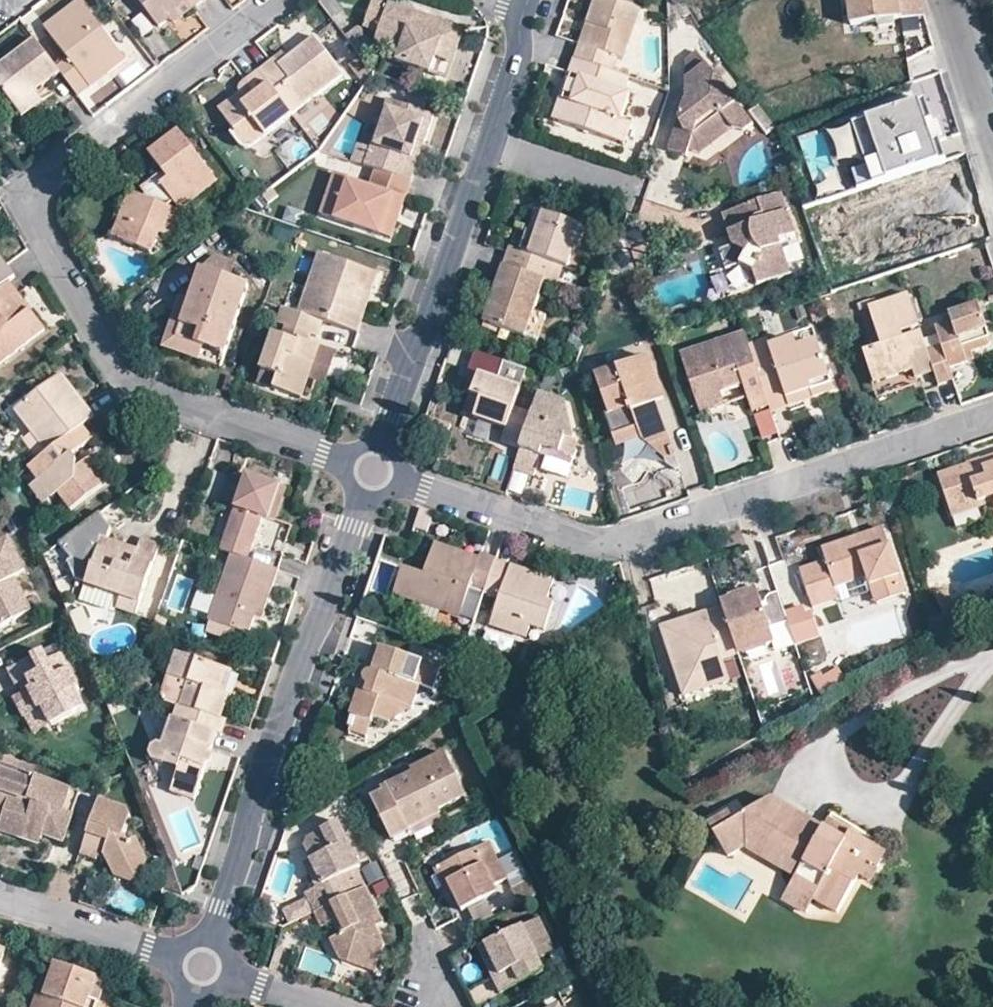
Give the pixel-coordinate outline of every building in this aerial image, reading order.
[(62,71),(79,93),(90,84),(87,80),(105,66),(107,71),(126,57),(82,0),(75,0),(44,24),(70,59),(59,68),(62,71)] [(156,23),(170,14),(188,0),(192,6),(200,0),(138,0),(156,23)] [(188,0),(170,14),(173,17),(174,19),(192,6),(188,0)] [(366,25),(381,30),(377,41),(393,46),(389,56),(434,71),(445,40),(460,44),(465,27),(383,0),(374,0),(366,25)] [(587,21),(595,24),(589,44),(580,41),(575,57),(613,69),(619,54),(625,56),(643,9),(617,0),(594,0),(587,21)] [(670,26),(692,13),(684,0),(669,0),(670,26)] [(849,25),(927,17),(922,0),(847,0),(849,25)] [(595,24),(587,21),(580,41),(589,44),(595,24)] [(59,68),(35,37),(0,65),(0,88),(15,107),(48,82),(62,71),(59,68)] [(317,37),(289,57),(286,60),(290,64),(285,68),(277,56),(261,69),(293,112),(344,73),(317,37)] [(286,60),(289,57),(284,51),(277,56),(285,68),(290,64),(286,60)] [(688,60),(687,81),(697,96),(688,101),(672,150),(692,157),(695,151),(698,138),(711,141),(732,126),(736,132),(737,130),(747,131),(756,124),(698,52),(688,60)] [(630,75),(613,69),(575,57),(570,73),(582,77),(573,100),(567,98),(559,120),(613,138),(622,116),(630,91),(625,89),(630,75)] [(90,84),(107,71),(105,66),(87,80),(90,84)] [(293,112),(261,69),(244,82),(241,85),(240,88),(240,90),(241,92),(248,101),(226,118),(237,133),(233,135),(242,148),(245,149),(248,149),(295,115),(293,112)] [(582,77),(570,73),(554,119),(559,120),(567,98),(573,100),(582,77)] [(697,96),(687,81),(688,101),(697,96)] [(51,87),(48,82),(15,107),(22,117),(43,100),(40,96),(51,87)] [(248,101),(241,92),(219,109),(226,118),(248,101)] [(387,96),(365,163),(375,167),(412,180),(418,163),(412,160),(419,138),(426,141),(436,112),(387,96)] [(925,97),(851,119),(869,180),(943,158),(934,126),(925,97)] [(631,119),(622,116),(613,138),(624,142),(631,119)] [(698,138),(695,151),(705,154),(736,132),(732,126),(711,141),(698,138)] [(164,171),(156,176),(161,183),(148,194),(146,196),(135,193),(125,219),(129,221),(122,239),(151,249),(160,230),(166,232),(175,208),(169,205),(175,200),(182,206),(217,178),(181,129),(149,152),(164,171)] [(418,163),(426,141),(419,138),(412,160),(418,163)] [(412,180),(375,167),(370,184),(335,171),(322,211),(382,232),(395,192),(407,196),(412,180)] [(161,183),(156,176),(142,186),(148,194),(161,183)] [(125,219),(135,193),(128,190),(110,236),(122,239),(129,221),(125,219)] [(393,236),(407,196),(395,192),(382,232),(393,236)] [(726,212),(731,230),(739,228),(740,234),(736,242),(724,247),(730,266),(740,263),(753,269),(759,282),(792,272),(782,242),(798,236),(784,193),(726,212)] [(181,211),(175,208),(166,232),(173,234),(181,211)] [(544,209),(536,229),(544,232),(536,252),(528,249),(512,243),(505,264),(551,281),(555,282),(561,265),(568,268),(574,269),(583,247),(587,248),(595,228),(544,209)] [(631,248),(626,227),(610,272),(623,276),(638,272),(635,260),(631,248)] [(739,228),(731,230),(736,242),(740,234),(739,228)] [(544,232),(536,229),(528,249),(536,252),(544,232)] [(635,260),(647,256),(644,244),(631,248),(635,260)] [(358,286),(371,290),(378,270),(320,250),(299,311),(325,319),(358,331),(364,312),(357,310),(362,295),(356,292),(358,286)] [(8,279),(14,274),(0,255),(0,285),(8,279)] [(647,256),(635,260),(638,272),(650,269),(647,256)] [(540,310),(551,281),(505,264),(484,320),(530,337),(540,310)] [(561,265),(555,282),(562,284),(568,268),(561,265)] [(177,337),(204,346),(225,353),(249,284),(201,267),(189,303),(177,337)] [(8,279),(0,285),(0,360),(42,328),(28,308),(23,312),(10,294),(16,290),(8,279)] [(357,310),(364,312),(371,290),(358,286),(356,292),(362,295),(357,310)] [(28,308),(16,290),(10,294),(23,312),(28,308)] [(930,354),(911,297),(871,311),(881,344),(893,340),(895,346),(883,350),(867,355),(876,385),(915,372),(918,381),(938,375),(930,354)] [(200,358),(204,346),(177,337),(189,303),(179,300),(163,345),(200,358)] [(299,311),(283,305),(278,320),(286,324),(311,331),(319,334),(325,319),(299,311)] [(930,354),(938,375),(943,388),(958,383),(955,371),(971,365),(968,358),(975,355),(989,351),(992,348),(992,347),(992,341),(982,309),(953,319),(956,325),(938,331),(944,348),(930,354)] [(551,314),(540,310),(530,337),(541,341),(551,314)] [(311,331),(286,324),(284,332),(290,334),(288,340),(295,342),(298,336),(308,339),(311,331)] [(319,343),(308,339),(298,336),(295,342),(288,340),(290,334),(284,332),(274,330),(263,364),(278,369),(274,385),(301,395),(319,343)] [(771,409),(751,351),(746,337),(680,360),(701,419),(727,410),(722,396),(744,388),(753,414),(771,409)] [(893,340),(881,344),(883,350),(895,346),(893,340)] [(770,346),(751,351),(771,409),(772,413),(792,407),(789,401),(811,393),(813,399),(835,392),(818,346),(800,352),(797,344),(772,352),(770,346)] [(977,363),(975,355),(968,358),(971,365),(977,363)] [(669,431),(658,404),(656,396),(662,395),(650,359),(596,378),(608,413),(605,414),(617,446),(642,439),(651,446),(664,440),(668,437),(669,431)] [(521,448),(532,414),(514,408),(522,382),(480,369),(473,389),(482,392),(475,416),(490,422),(506,427),(503,437),(501,441),(521,448)] [(47,450),(82,424),(94,415),(62,374),(16,407),(32,429),(47,450)] [(465,413),(475,416),(482,392),(473,389),(465,413)] [(540,389),(532,414),(521,448),(514,467),(535,474),(541,453),(572,463),(578,446),(566,397),(540,389)] [(792,407),(813,399),(811,393),(789,401),(792,407)] [(665,401),(662,395),(656,396),(658,404),(665,401)] [(82,424),(47,450),(36,459),(29,464),(40,478),(53,497),(59,493),(71,510),(112,479),(95,454),(78,468),(70,458),(93,440),(82,424)] [(36,459),(47,450),(32,429),(20,439),(36,459)] [(675,449),(668,437),(664,440),(651,446),(665,461),(672,459),(670,451),(675,449)] [(988,459),(990,465),(976,470),(974,464),(946,474),(960,512),(992,500),(992,457),(988,459)] [(988,459),(974,464),(976,470),(990,465),(988,459)] [(245,471),(219,547),(230,551),(248,557),(263,516),(267,517),(279,483),(245,471)] [(53,497),(40,478),(31,484),(45,503),(53,497)] [(139,536),(136,546),(133,556),(119,551),(120,548),(95,539),(97,535),(107,538),(111,526),(100,512),(60,541),(72,557),(68,560),(76,578),(85,581),(120,593),(115,604),(136,611),(157,542),(139,536)] [(894,527),(872,534),(874,541),(864,544),(861,538),(831,548),(835,560),(809,569),(821,605),(848,597),(845,585),(877,574),(884,593),(912,584),(894,527)] [(872,534),(861,538),(864,544),(874,541),(872,534)] [(34,608),(19,575),(29,569),(14,538),(0,544),(0,624),(34,608)] [(122,542),(120,548),(119,551),(133,556),(136,546),(122,542)] [(497,558),(482,553),(480,557),(478,563),(459,557),(461,551),(435,543),(425,575),(403,569),(395,596),(460,617),(470,587),(485,592),(497,558)] [(248,557),(230,551),(207,617),(248,631),(258,605),(265,607),(279,567),(248,557)] [(478,563),(480,557),(461,551),(459,557),(478,563)] [(512,571),(514,564),(497,558),(485,592),(503,598),(493,626),(530,638),(534,626),(547,630),(556,602),(550,600),(557,577),(537,571),(534,579),(512,571)] [(534,579),(537,571),(514,564),(512,571),(534,579)] [(120,593),(85,581),(82,591),(86,599),(114,608),(115,604),(120,593)] [(725,607),(757,596),(751,590),(732,597),(726,599),(725,603),(725,607)] [(199,591),(194,608),(209,613),(214,596),(199,591)] [(788,623),(778,592),(767,595),(767,602),(760,605),(768,629),(788,623)] [(768,629),(760,605),(757,596),(725,607),(723,608),(737,651),(741,650),(770,640),(771,639),(768,629)] [(737,651),(723,608),(704,614),(707,623),(663,639),(683,698),(727,684),(720,662),(739,656),(737,651)] [(707,623),(704,614),(660,630),(663,639),(707,623)] [(771,643),(771,639),(770,640),(741,650),(743,654),(746,656),(768,648),(771,643)] [(440,666),(373,644),(365,666),(371,669),(369,674),(367,674),(365,675),(363,677),(364,680),(366,684),(364,690),(358,688),(349,715),(352,716),(371,722),(372,719),(389,723),(395,704),(412,708),(420,685),(433,689),(440,666)] [(54,722),(84,706),(75,689),(81,686),(62,651),(49,658),(44,648),(8,666),(17,682),(21,680),(29,676),(34,685),(25,689),(14,695),(25,714),(28,713),(44,704),(54,722)] [(216,690),(223,668),(174,651),(167,676),(187,683),(180,704),(176,704),(171,719),(217,735),(221,736),(226,719),(219,717),(227,694),(223,693),(216,690)] [(817,675),(808,680),(814,701),(842,684),(828,661),(814,669),(817,675)] [(231,671),(223,668),(216,690),(223,693),(231,671)] [(29,676),(21,680),(23,685),(25,689),(34,685),(29,676)] [(44,704),(28,713),(37,731),(54,722),(44,704)] [(389,723),(412,708),(395,704),(389,723)] [(364,742),(371,722),(352,716),(345,735),(364,742)] [(217,735),(171,719),(169,719),(160,746),(156,744),(151,747),(149,754),(152,762),(160,764),(168,761),(168,758),(181,761),(170,791),(195,800),(205,767),(202,766),(199,765),(197,762),(196,758),(197,753),(199,747),(212,751),(217,735)] [(202,766),(205,767),(212,751),(199,747),(197,753),(196,758),(197,762),(199,765),(202,766)] [(438,809),(465,796),(444,754),(411,770),(413,773),(386,787),(388,792),(373,799),(393,839),(409,831),(407,829),(440,812),(438,809)] [(4,818),(9,819),(25,776),(0,768),(3,761),(0,760),(0,811),(6,812),(4,818)] [(25,776),(27,770),(3,761),(0,768),(25,776)] [(48,832),(66,839),(76,809),(66,806),(73,786),(27,770),(25,776),(9,819),(28,826),(30,832),(32,835),(33,838),(35,838),(38,838),(43,838),(45,836),(48,832)] [(66,806),(76,809),(83,789),(73,786),(66,806)] [(132,807),(102,796),(83,853),(100,859),(100,858),(102,851),(110,853),(113,862),(117,874),(131,868),(145,873),(150,858),(152,857),(142,836),(134,839),(130,832),(135,813),(132,807)] [(410,834),(469,805),(465,796),(438,809),(440,812),(407,829),(409,831),(410,834)] [(812,902),(836,915),(858,877),(870,883),(887,854),(850,833),(845,841),(771,797),(732,820),(727,811),(706,823),(727,858),(743,850),(794,879),(788,888),(812,902)] [(314,884),(303,890),(306,897),(312,910),(365,884),(355,864),(360,862),(338,816),(321,824),(323,827),(305,837),(303,844),(310,857),(314,866),(306,870),(314,884)] [(9,819),(4,818),(1,827),(6,829),(33,838),(32,835),(30,832),(28,826),(9,819)] [(490,882),(503,875),(485,839),(436,863),(457,908),(493,890),(490,882)] [(100,858),(113,862),(110,853),(102,851),(100,858)] [(314,866),(310,857),(302,861),(306,870),(314,866)] [(140,885),(145,873),(131,868),(117,874),(119,878),(140,885)] [(365,884),(312,910),(320,925),(330,919),(335,917),(342,930),(336,932),(328,937),(336,956),(366,967),(373,948),(380,950),(383,943),(374,924),(382,921),(365,884)] [(812,902),(788,888),(779,903),(803,916),(812,902)] [(288,922),(312,910),(306,897),(281,909),(288,922)] [(499,969),(493,971),(500,987),(543,966),(536,950),(546,945),(532,916),(484,939),(499,969)] [(330,919),(336,932),(342,930),(335,917),(330,919)] [(499,969),(484,939),(478,942),(493,971),(499,969)] [(373,948),(366,967),(373,969),(380,950),(373,948)] [(90,999),(100,1002),(108,979),(56,960),(50,978),(40,1006),(87,1006),(90,999)] [(30,1006),(40,1006),(50,978),(40,975),(30,1006)] [(100,1002),(90,999),(87,1006),(98,1006),(100,1002)]
